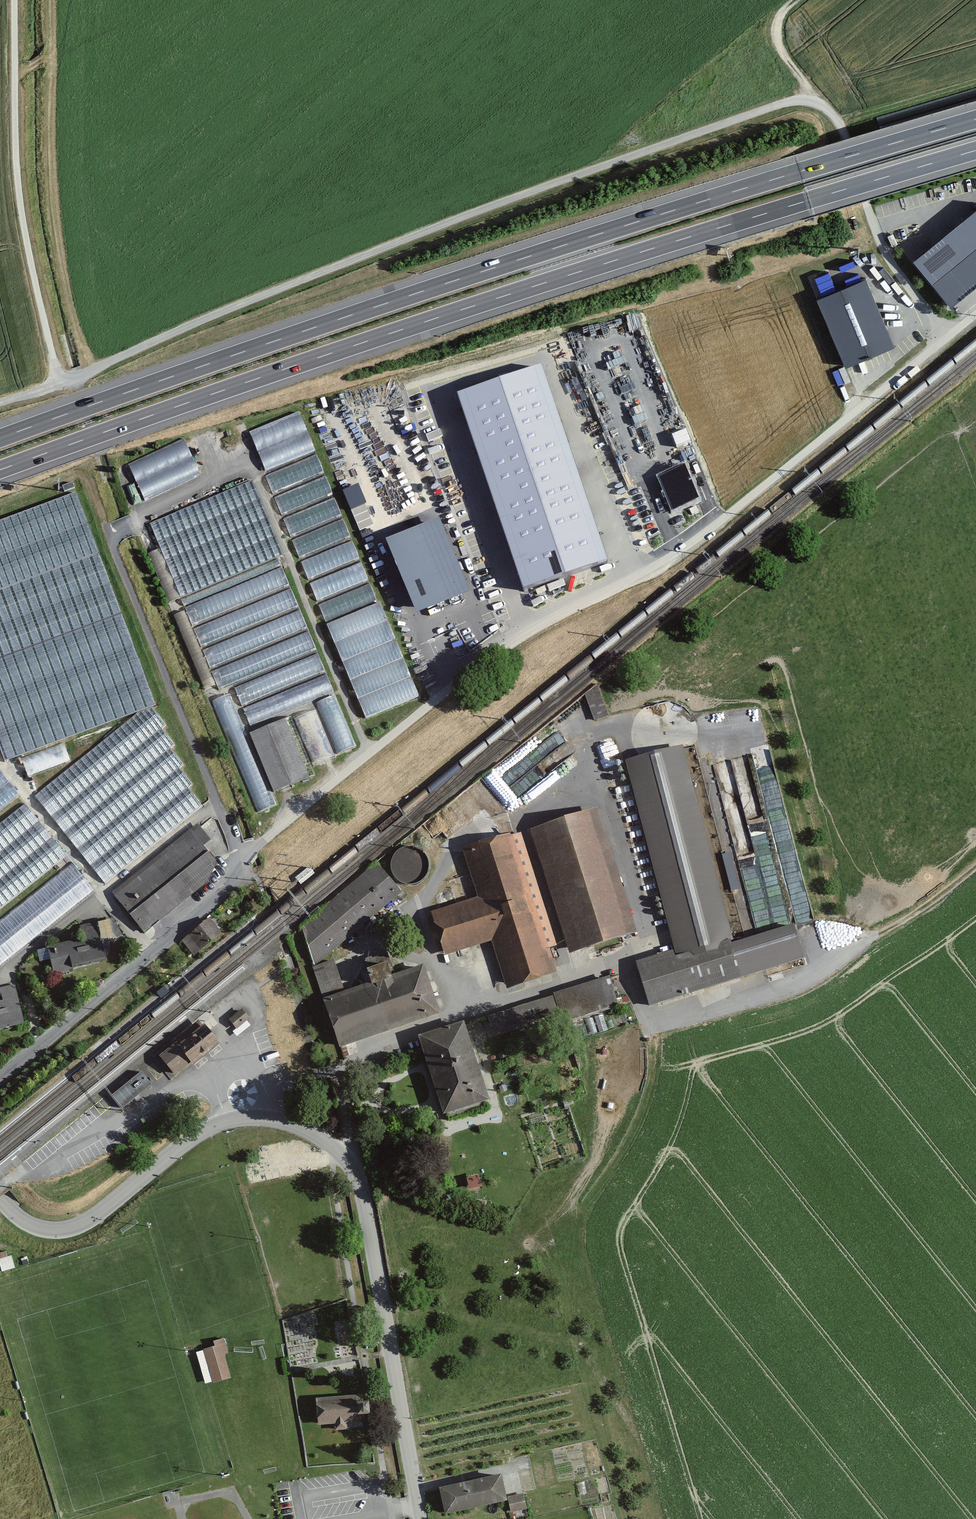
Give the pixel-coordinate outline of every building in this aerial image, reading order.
[(951,307),(975,286),(975,209),(913,260),(951,307)] [(866,278),(816,299),(845,367),(895,346),(866,278)] [(541,367),(457,396),(522,591),(607,563),(541,367)] [(245,432),(364,721),(419,698),(296,411),(245,432)] [(126,464),(143,501),(200,475),(182,439),(126,464)] [(702,501),(687,466),(657,479),(672,514),(702,501)] [(211,702),(257,814),(276,806),(270,793),(317,774),(313,764),(356,746),(278,558),(283,556),(251,480),(147,523),(158,548),(146,553),(168,604),(181,599),(185,609),(171,615),(202,690),(214,685),(217,691),(232,685),(235,692),(211,702)] [(358,484),(344,489),(358,529),(372,524),(358,484)] [(0,519),(0,749),(5,762),(140,712),(151,708),(155,706),(74,492),(0,519)] [(444,513),(392,534),(421,609),(474,589),(444,513)] [(140,712),(35,797),(104,882),(200,805),(187,788),(191,785),(178,769),(182,765),(169,749),(173,746),(160,729),(165,726),(151,708),(140,712)] [(510,769),(503,774),(520,797),(556,770),(553,770),(576,752),(577,750),(570,741),(532,770),(510,769)] [(735,933),(684,747),(627,762),(678,948),(735,933)] [(774,784),(778,784),(772,750),(754,753),(757,773),(763,771),(765,780),(773,779),(774,784)] [(0,773),(0,814),(20,798),(0,773)] [(0,823),(0,909),(65,856),(24,804),(0,823)] [(627,935),(594,809),(532,825),(566,951),(627,935)] [(209,839),(196,823),(111,892),(144,932),(205,882),(215,862),(201,846),(209,839)] [(430,911),(442,955),(487,943),(499,987),(554,972),(517,833),(462,848),(475,899),(430,911)] [(410,884),(417,882),(423,877),(426,871),(427,864),(424,857),(420,851),(413,848),(406,847),(399,849),(393,854),(390,860),(389,868),(392,875),(396,880),(403,884),(410,884)] [(400,892),(374,862),(300,925),(312,968),(400,892)] [(71,863),(0,920),(0,968),(94,891),(71,863)] [(252,884),(244,892),(253,901),(261,893),(252,884)] [(183,935),(198,951),(218,933),(203,917),(183,935)] [(38,962),(47,959),(50,971),(103,959),(98,937),(111,935),(108,919),(78,925),(81,938),(44,946),(35,948),(38,962)] [(737,941),(747,978),(820,958),(810,921),(737,941)] [(737,941),(735,933),(678,948),(638,959),(650,1004),(747,978),(737,941)] [(387,961),(385,953),(364,959),(366,967),(387,961)] [(334,962),(312,968),(320,999),(342,994),(334,962)] [(330,1041),(436,1014),(425,973),(342,994),(320,999),(330,1041)] [(607,975),(485,1019),(491,1036),(572,1007),(576,1019),(617,1004),(607,975)] [(21,1023),(15,999),(18,999),(14,984),(0,988),(0,1028),(21,1023)] [(159,999),(167,992),(162,986),(154,993),(159,999)] [(237,1031),(250,1020),(242,1010),(229,1021),(237,1031)] [(172,1048),(159,1059),(175,1079),(191,1066),(193,1069),(220,1047),(199,1022),(172,1044),(172,1048)] [(465,1023),(414,1037),(435,1116),(486,1102),(465,1023)] [(112,1097),(122,1110),(151,1086),(141,1073),(112,1097)] [(466,1177),(469,1188),(481,1185),(478,1173),(466,1177)] [(15,1267),(12,1254),(0,1258),(0,1265),(2,1271),(15,1267)] [(215,1345),(204,1348),(213,1382),(232,1376),(225,1353),(229,1352),(225,1337),(214,1340),(215,1345)] [(360,1401),(359,1393),(316,1396),(318,1423),(334,1422),(335,1429),(348,1428),(347,1421),(362,1420),(361,1414),(370,1413),(369,1401),(360,1401)] [(439,1485),(445,1512),(508,1498),(502,1471),(439,1485)] [(507,1496),(511,1511),(527,1508),(524,1492),(507,1496)]
